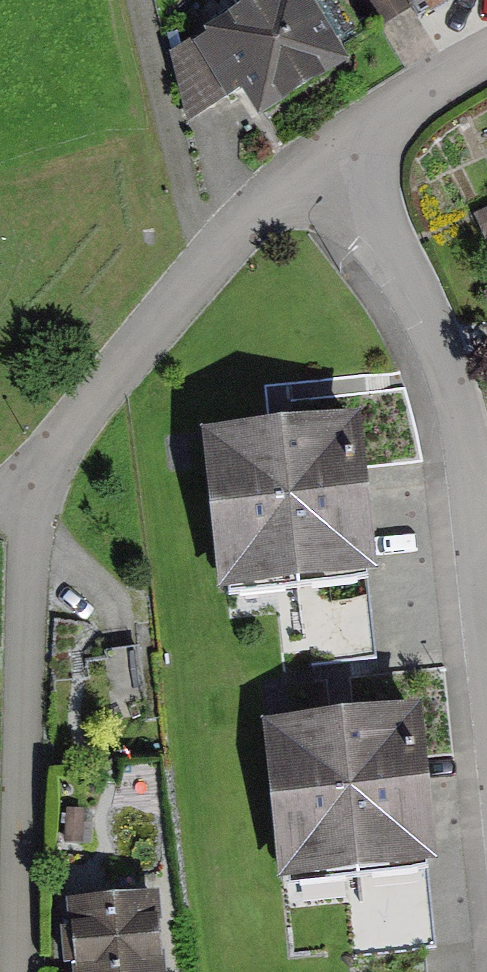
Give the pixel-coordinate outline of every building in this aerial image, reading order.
[(197,46),(248,132),(349,72),(306,0),(274,0),(197,46)] [(373,32),(422,3),(433,21),(468,0),(354,0),(373,32)] [(364,418),(204,431),(218,594),(270,590),(276,657),(375,649),(369,580),(378,579),(364,418)] [(428,707),(266,720),(279,886),(348,881),(354,953),(423,948),(434,947),(428,873),(441,872),(428,707)] [(71,906),(77,971),(168,971),(162,898),(71,906)]
